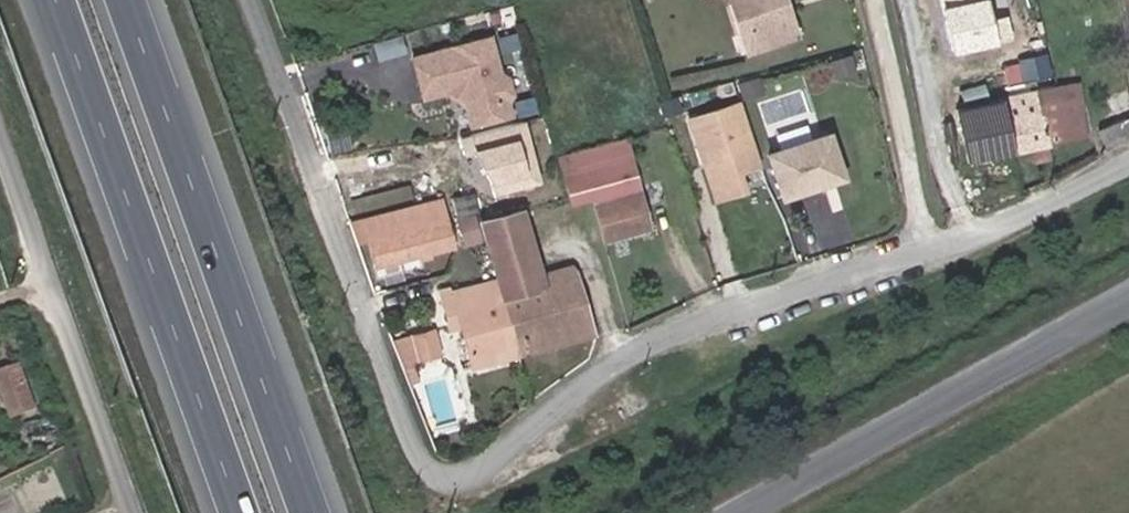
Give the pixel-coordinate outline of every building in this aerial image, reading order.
[(787,11),(779,13),(774,0),(729,0),(746,51),(794,35),(787,11)] [(783,0),(774,0),(779,13),(787,11),(783,0)] [(408,59),(421,99),(441,93),(449,90),(450,85),(461,88),(460,93),(461,98),(469,124),(510,112),(505,97),(509,89),(504,73),(496,70),(486,35),(446,47),(443,46),(435,49),(434,51),(408,59)] [(1084,137),(1073,83),(1059,86),(1065,113),(1075,111),(1081,138),(1084,137)] [(449,90),(441,93),(461,98),(460,93),(461,88),(450,85),(449,90)] [(1081,138),(1075,111),(1065,113),(1059,86),(1003,98),(1015,152),(1031,148),(1033,159),(1048,156),(1046,145),(1081,138)] [(1124,94),(1102,102),(1111,121),(1128,114),(1128,106),(1124,94)] [(1015,152),(1003,98),(955,108),(966,163),(1015,152)] [(759,165),(739,102),(688,118),(714,199),(742,190),(736,172),(759,165)] [(1128,137),(1128,129),(1125,118),(1097,130),(1104,147),(1128,137)] [(841,177),(827,135),(768,154),(780,193),(813,182),(814,185),(841,177)] [(647,227),(629,159),(632,158),(627,139),(557,158),(568,198),(590,192),(603,239),(647,227)] [(781,196),(814,185),(813,182),(780,193),(781,196)] [(447,233),(444,222),(443,222),(438,204),(401,214),(406,232),(370,241),(376,265),(442,248),(439,236),(447,233)] [(590,335),(573,270),(567,267),(535,276),(528,252),(529,252),(518,211),(479,223),(495,280),(516,356),(590,335)] [(406,232),(401,214),(365,223),(370,241),(406,232)] [(451,246),(447,233),(439,236),(442,248),(451,246)] [(516,356),(495,280),(449,293),(448,288),(439,291),(447,321),(461,318),(463,326),(462,326),(473,367),(516,356)] [(463,326),(461,318),(447,321),(449,329),(462,326),(463,326)] [(395,336),(404,365),(445,353),(437,324),(395,336)] [(419,381),(412,365),(401,370),(407,386),(419,381)] [(15,367),(0,372),(0,391),(9,416),(29,409),(15,367)] [(53,430),(49,416),(22,425),(27,439),(53,430)]
